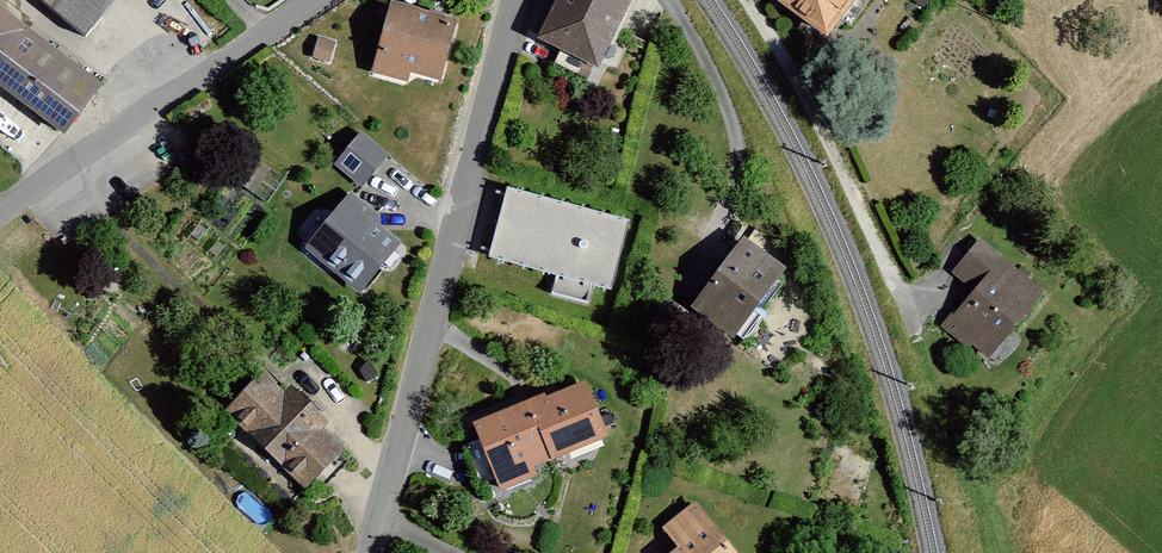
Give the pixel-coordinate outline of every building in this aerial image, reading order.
[(82,48),(119,0),(19,0),(82,48)] [(534,39),(594,66),(624,0),(552,0),(534,39)] [(818,39),(848,0),(768,0),(818,39)] [(451,27),(383,11),(366,79),(404,88),(406,79),(437,87),(451,27)] [(52,140),(89,84),(0,20),(0,99),(52,140)] [(333,45),(317,41),(311,64),(328,68),(333,45)] [(389,159),(360,135),(332,169),(361,193),(389,159)] [(624,224),(504,191),(486,256),(557,275),(551,295),(590,306),(595,286),(606,289),(624,224)] [(402,247),(342,198),(300,248),(359,298),(402,247)] [(783,273),(736,239),(688,306),(735,340),(783,273)] [(1039,295),(975,240),(948,272),(969,291),(942,323),(984,359),(1039,295)] [(337,460),(247,377),(210,417),(300,500),(337,460)] [(577,387),(541,401),(538,396),(467,425),(497,496),(534,481),(528,468),(599,439),(577,387)] [(692,506),(659,530),(673,549),(667,552),(727,552),(692,506)]
